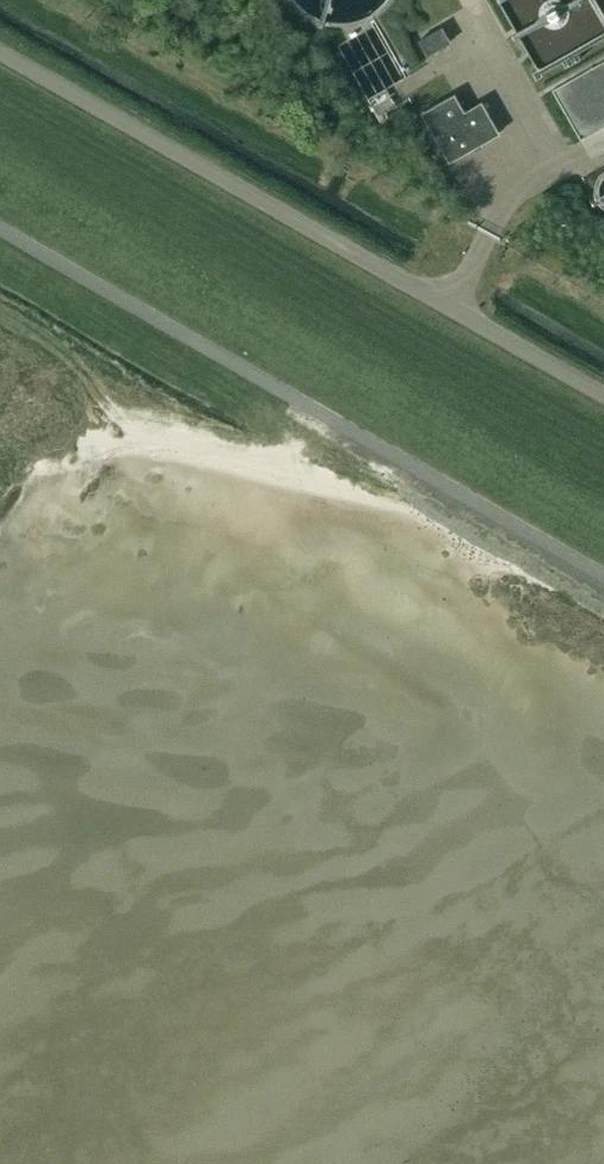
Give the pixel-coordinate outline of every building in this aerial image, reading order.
[(428,58),(452,44),(443,29),(419,43),(428,58)] [(396,106),(386,89),(368,99),(381,120),(388,116),(386,111),(396,106)] [(465,110),(455,93),(422,112),(451,164),(501,136),(482,101),(465,110)]
